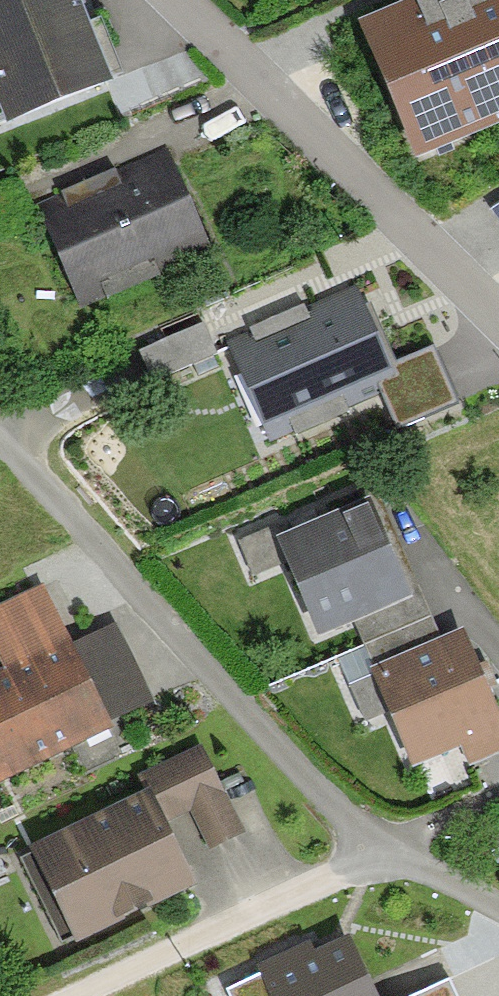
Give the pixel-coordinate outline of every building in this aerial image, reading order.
[(0,2),(0,126),(5,124),(7,130),(113,88),(110,82),(92,37),(88,27),(77,0),(4,0),(0,2)] [(414,3),(358,26),(416,164),(498,129),(498,0),(412,0),(414,3)] [(100,22),(88,27),(92,37),(110,82),(122,77),(100,22)] [(103,176),(36,205),(81,308),(213,251),(168,148),(103,176)] [(491,212),(498,225),(498,206),(491,212)] [(393,368),(357,288),(281,321),(226,346),(269,445),(294,434),(296,438),(348,415),(346,410),(383,394),(379,385),(397,378),(393,368)] [(216,355),(195,308),(134,336),(155,383),(216,355)] [(434,351),(393,368),(397,378),(379,385),(383,394),(397,428),(456,404),(434,351)] [(338,515),(275,543),(319,644),(411,603),(387,549),(370,509),(341,522),(338,515)] [(0,608),(0,667),(3,673),(5,677),(71,645),(43,587),(0,608)] [(116,623),(71,645),(5,677),(3,673),(0,675),(0,788),(112,733),(108,725),(155,702),(116,623)] [(370,672),(414,772),(462,751),(469,768),(498,755),(498,713),(483,677),(463,632),(370,672)] [(139,775),(148,794),(165,827),(189,813),(210,853),(246,835),(201,746),(139,775)] [(165,827),(148,794),(29,854),(76,949),(196,889),(168,833),(165,827)] [(256,966),(261,977),(227,993),(229,995),(377,995),(351,939),(315,955),(309,942),(280,955),(256,966)] [(413,995),(440,995),(435,986),(413,995)]
